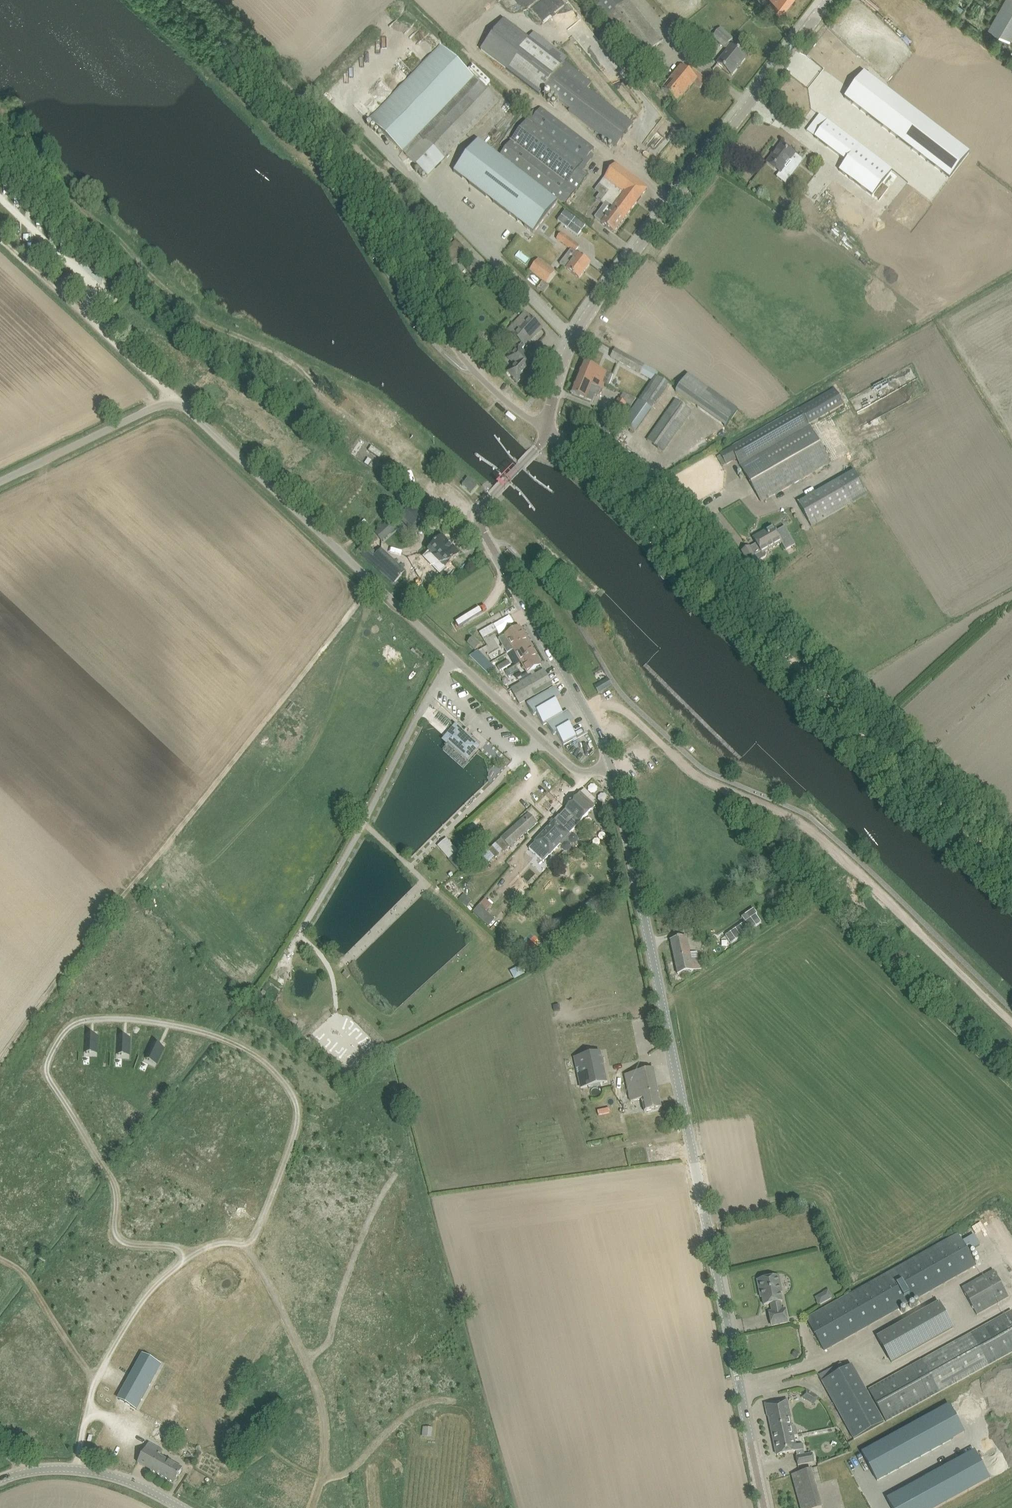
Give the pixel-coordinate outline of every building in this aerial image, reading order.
[(606,19),(640,60),(663,41),(629,0),(628,0),(606,19)] [(774,7),(782,14),(792,0),(771,0),(769,3),(774,7)] [(989,30),(1009,42),(1011,37),(1011,0),(1006,0),(989,30)] [(571,110),(569,111),(616,147),(633,124),(587,88),(592,81),(565,61),(563,63),(505,18),(481,50),(539,94),(543,89),(571,110)] [(717,64),(723,69),(731,75),(746,57),(728,43),(732,38),(720,28),(712,37),(728,51),(717,64)] [(402,151),(473,77),(441,45),(369,119),(402,151)] [(669,81),(661,90),(678,103),(694,83),(700,88),(707,80),(690,65),(687,69),(682,65),(669,81)] [(864,72),(844,97),(949,178),(969,152),(864,72)] [(498,101),(478,81),(407,155),(427,175),(498,101)] [(541,107),(530,120),(583,162),(591,152),(594,149),(541,107)] [(500,154),(513,163),(565,203),(574,191),(575,191),(587,176),(581,172),(578,169),(583,162),(530,120),(530,121),(527,119),(500,154)] [(827,120),(814,137),(846,162),(839,171),(873,197),(893,170),(827,120)] [(558,201),(478,140),(454,171),(534,233),(558,201)] [(767,163),(775,169),(781,173),(795,155),(781,144),(767,163)] [(583,162),(578,169),(581,172),(594,155),(591,152),(583,162)] [(615,163),(600,185),(609,192),(601,202),(605,204),(595,218),(601,222),(601,223),(614,232),(648,188),(615,163)] [(609,192),(600,185),(595,189),(600,193),(596,198),(601,202),(609,192)] [(561,232),(557,239),(575,252),(579,245),(561,232)] [(560,264),(567,269),(579,278),(590,263),(577,253),(571,261),(565,257),(560,264)] [(486,268),(476,259),(472,264),(476,267),(481,273),(486,268)] [(538,259),(530,270),(546,283),(555,272),(538,259)] [(538,287),(544,292),(549,285),(543,280),(538,287)] [(110,306),(104,313),(108,317),(115,310),(110,306)] [(508,357),(515,364),(508,372),(514,378),(515,377),(519,381),(536,363),(525,353),(525,352),(522,349),(526,345),(526,346),(543,328),(531,317),(531,318),(525,312),(509,329),(522,342),(508,357)] [(659,373),(636,361),(615,349),(611,357),(653,380),(623,423),(635,431),(668,385),(657,377),(659,373)] [(584,362),(577,378),(592,384),(594,379),(602,383),(603,382),(609,385),(613,374),(584,362)] [(740,407),(688,372),(676,391),(728,426),(740,407)] [(592,384),(577,378),(572,393),(593,402),(595,396),(598,397),(601,388),(602,389),(603,387),(601,386),(602,383),(594,379),(592,384)] [(835,390),(729,449),(721,454),(726,464),(737,458),(761,501),(830,462),(810,426),(844,406),(835,390)] [(693,409),(675,396),(646,440),(664,452),(693,409)] [(619,398),(615,405),(609,413),(616,418),(620,412),(624,415),(630,406),(619,398)] [(610,434),(614,427),(611,425),(606,431),(610,434)] [(371,446),(368,450),(379,458),(382,453),(371,446)] [(513,459),(528,474),(531,471),(515,457),(513,459)] [(499,473),(514,488),(517,486),(501,470),(499,473)] [(855,471),(807,498),(798,503),(811,526),(868,494),(855,471)] [(468,478),(462,485),(471,493),(477,486),(468,478)] [(421,518),(423,515),(412,505),(399,518),(412,532),(424,521),(421,518)] [(388,520),(374,533),(382,541),(396,528),(388,520)] [(742,551),(750,566),(766,557),(767,554),(765,552),(782,543),(786,550),(795,544),(785,526),(776,531),(773,526),(760,533),(762,536),(755,540),(757,543),(750,547),(750,546),(742,551)] [(442,538),(435,545),(429,550),(430,551),(425,555),(431,561),(436,557),(440,561),(434,567),(440,573),(446,567),(459,556),(442,538)] [(370,547),(362,555),(390,581),(392,583),(393,583),(394,584),(397,587),(400,584),(397,581),(406,571),(402,568),(382,548),(377,553),(370,547)] [(759,569),(761,579),(770,576),(768,567),(759,569)] [(479,607),(453,623),(457,628),(482,613),(479,607)] [(483,637),(499,631),(497,624),(480,630),(483,637)] [(519,627),(511,632),(499,639),(507,653),(514,649),(516,654),(530,646),(519,627)] [(473,637),(468,643),(475,650),(480,645),(473,637)] [(530,646),(516,654),(527,672),(541,665),(530,646)] [(478,649),(471,654),(471,655),(485,669),(491,662),(478,649)] [(500,671),(511,665),(508,660),(497,666),(500,671)] [(491,662),(485,669),(490,674),(497,668),(491,662)] [(508,677),(519,670),(516,665),(505,671),(508,677)] [(518,685),(511,689),(519,703),(534,695),(553,685),(544,670),(535,675),(528,678),(529,679),(521,683),(518,685)] [(528,678),(535,675),(532,670),(518,678),(521,683),(529,679),(528,678)] [(614,685),(608,676),(593,685),(599,694),(614,685)] [(516,679),(502,687),(506,692),(511,689),(518,685),(516,679)] [(544,725),(547,723),(563,713),(557,702),(560,700),(558,696),(559,695),(554,687),(527,703),(534,715),(537,713),(544,725)] [(563,713),(547,723),(554,735),(557,733),(564,745),(577,737),(570,725),(574,723),(571,719),(573,719),(568,710),(563,713)] [(456,726),(444,739),(466,759),(478,746),(456,726)] [(544,862),(550,855),(560,843),(563,845),(562,849),(565,851),(568,851),(570,849),(571,845),(570,845),(572,843),(575,843),(577,841),(578,837),(575,835),(572,835),(570,833),(595,806),(580,792),(571,802),(571,801),(570,802),(571,803),(566,808),(566,809),(559,816),(559,815),(554,820),(554,821),(529,848),(544,862)] [(528,814),(501,838),(495,843),(503,852),(509,847),(536,823),(528,814)] [(492,846),(487,851),(494,858),(499,853),(492,846)] [(459,870),(468,862),(460,853),(451,861),(459,870)] [(723,900),(725,905),(732,902),(728,892),(716,896),(719,902),(723,900)] [(469,902),(463,896),(459,900),(466,906),(469,902)] [(725,937),(731,945),(761,924),(755,916),(756,915),(753,911),(741,919),(744,924),(725,937)] [(687,936),(672,940),(676,959),(675,959),(678,973),(695,969),(692,956),(691,956),(687,936)] [(510,971),(515,979),(525,974),(521,965),(510,971)] [(85,1034),(83,1050),(96,1051),(98,1035),(85,1034)] [(118,1037),(116,1053),(129,1054),(131,1038),(118,1037)] [(161,1046),(148,1045),(146,1061),(159,1062),(161,1046)] [(600,1052),(575,1058),(581,1087),(606,1082),(600,1052)] [(642,1099),(643,1102),(645,1111),(661,1108),(654,1069),(625,1074),(631,1101),(642,1099)] [(958,1233),(815,1313),(806,1318),(824,1350),(833,1345),(976,1265),(958,1233)] [(994,1270),(962,1288),(977,1315),(1009,1297),(994,1270)] [(779,1276),(767,1278),(758,1280),(760,1292),(761,1292),(764,1305),(771,1304),(772,1311),(769,1312),(772,1325),(788,1322),(785,1309),(782,1310),(780,1302),(782,1301),(780,1292),(782,1292),(779,1276)] [(892,1363),(954,1328),(939,1301),(877,1337),(892,1363)] [(886,1422),(1011,1352),(1011,1311),(868,1390),(886,1422)] [(144,1355),(119,1401),(136,1410),(157,1372),(149,1367),(152,1360),(144,1355)] [(852,1365),(822,1382),(854,1440),(884,1423),(852,1365)] [(806,1390),(802,1397),(814,1404),(818,1397),(806,1390)] [(769,1416),(774,1440),(793,1436),(793,1435),(798,1435),(797,1432),(796,1426),(793,1424),(791,1425),(790,1418),(791,1418),(787,1400),(775,1402),(765,1404),(768,1416),(769,1416)] [(949,1404),(862,1452),(877,1480),(965,1432),(949,1404)] [(793,1436),(774,1440),(777,1455),(796,1451),(797,1457),(796,1457),(798,1465),(814,1462),(813,1452),(804,1453),(803,1450),(804,1450),(802,1444),(795,1445),(793,1436)] [(149,1443),(138,1463),(175,1483),(183,1468),(159,1455),(162,1450),(149,1443)] [(887,1498),(892,1507),(936,1507),(990,1479),(975,1450),(887,1498)] [(792,1475),(801,1507),(819,1507),(821,1507),(815,1485),(811,1469),(801,1472),(792,1475)]
